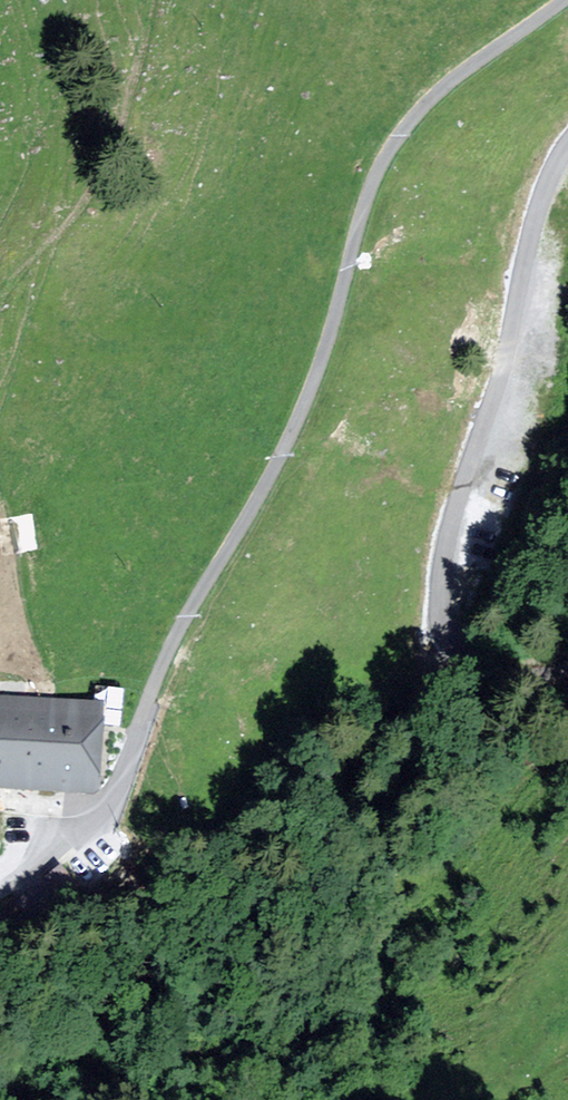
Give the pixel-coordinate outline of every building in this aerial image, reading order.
[(0,698),(0,790),(95,795),(100,703),(0,698)]
